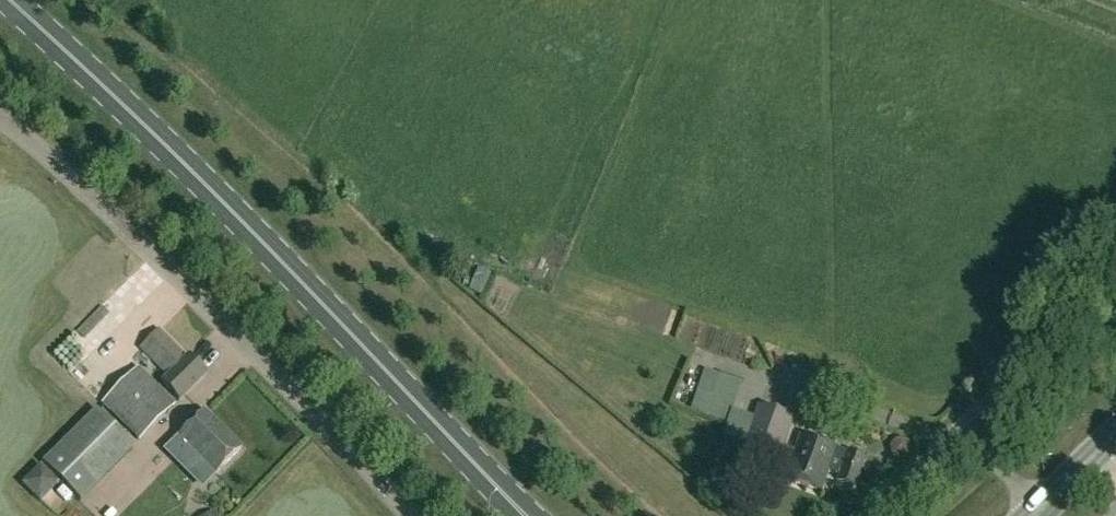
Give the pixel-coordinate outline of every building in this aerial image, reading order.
[(161,386),(179,401),(204,376),(187,358),(186,359),(158,331),(140,350),(169,378),(161,386)] [(100,404),(138,442),(175,406),(137,368),(100,404)] [(742,382),(720,375),(712,396),(735,403),(742,382)] [(746,438),(783,451),(794,419),(758,406),(746,438)] [(81,502),(135,448),(96,409),(42,463),(81,502)] [(179,438),(215,475),(240,450),(204,413),(179,438)] [(841,474),(838,482),(855,487),(864,460),(797,437),(785,480),(822,492),(829,470),(841,474)] [(213,504),(196,509),(199,515),(217,515),(213,504)]
